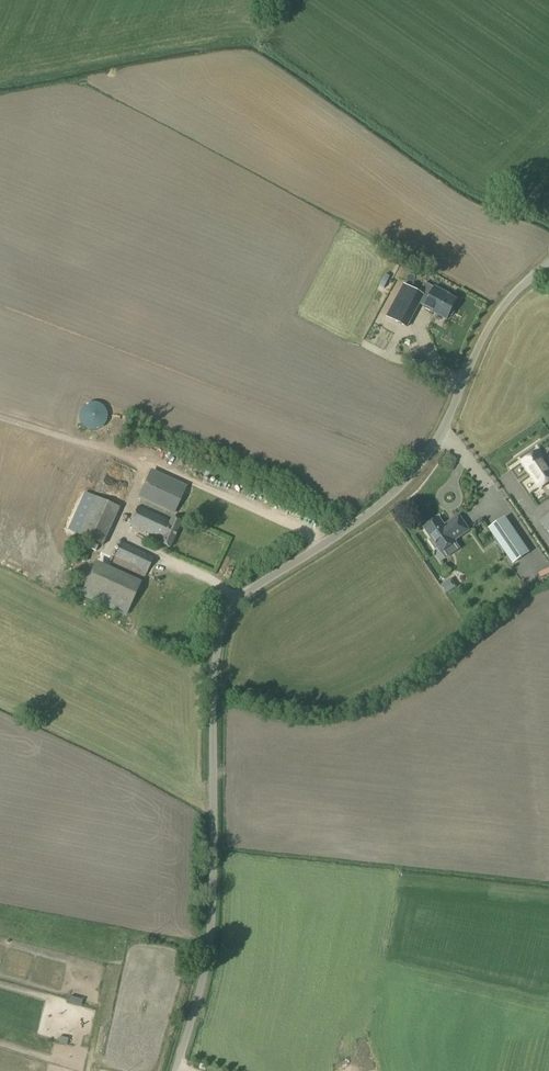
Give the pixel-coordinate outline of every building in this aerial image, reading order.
[(338,257),(346,248),(340,243),(332,252),(338,257)] [(423,282),(419,290),(424,292),(423,294),(424,295),(423,297),(419,304),(425,307),(425,308),(446,320),(457,300),(423,282)] [(419,304),(423,297),(410,290),(402,306),(415,313),(419,304)] [(79,414),(79,416),(79,417),(79,419),(80,421),(80,422),(81,424),(82,425),(83,426),(84,427),(86,428),(87,428),(88,429),(90,429),(91,430),(93,430),(95,429),(96,429),(98,428),(100,428),(101,427),(102,426),(104,424),(105,423),(105,421),(106,419),(106,417),(107,416),(107,414),(106,413),(106,411),(105,410),(105,408),(104,407),(102,406),(101,404),(100,403),(98,403),(96,402),(95,402),(93,401),(91,402),(90,402),(88,402),(87,403),(86,403),(84,404),(83,405),(82,406),(81,407),(80,409),(80,410),(79,412),(79,414)] [(523,463),(540,489),(548,483),(548,463),(547,460),(545,461),(539,452),(523,463)] [(152,475),(143,496),(173,509),(182,488),(152,475)] [(94,498),(78,534),(102,545),(118,509),(94,498)] [(137,509),(129,525),(162,539),(170,522),(137,509)] [(439,518),(424,528),(441,552),(455,542),(454,540),(469,531),(459,516),(448,523),(448,524),(445,526),(439,518)] [(172,517),(170,522),(162,539),(160,544),(170,548),(182,522),(172,517)] [(505,518),(489,529),(512,564),(529,552),(505,518)] [(96,551),(98,546),(90,542),(88,548),(96,551)] [(122,542),(112,564),(144,579),(154,558),(122,542)] [(126,616),(142,579),(97,559),(81,596),(126,616)] [(452,579),(440,587),(446,595),(457,587),(452,579)]
